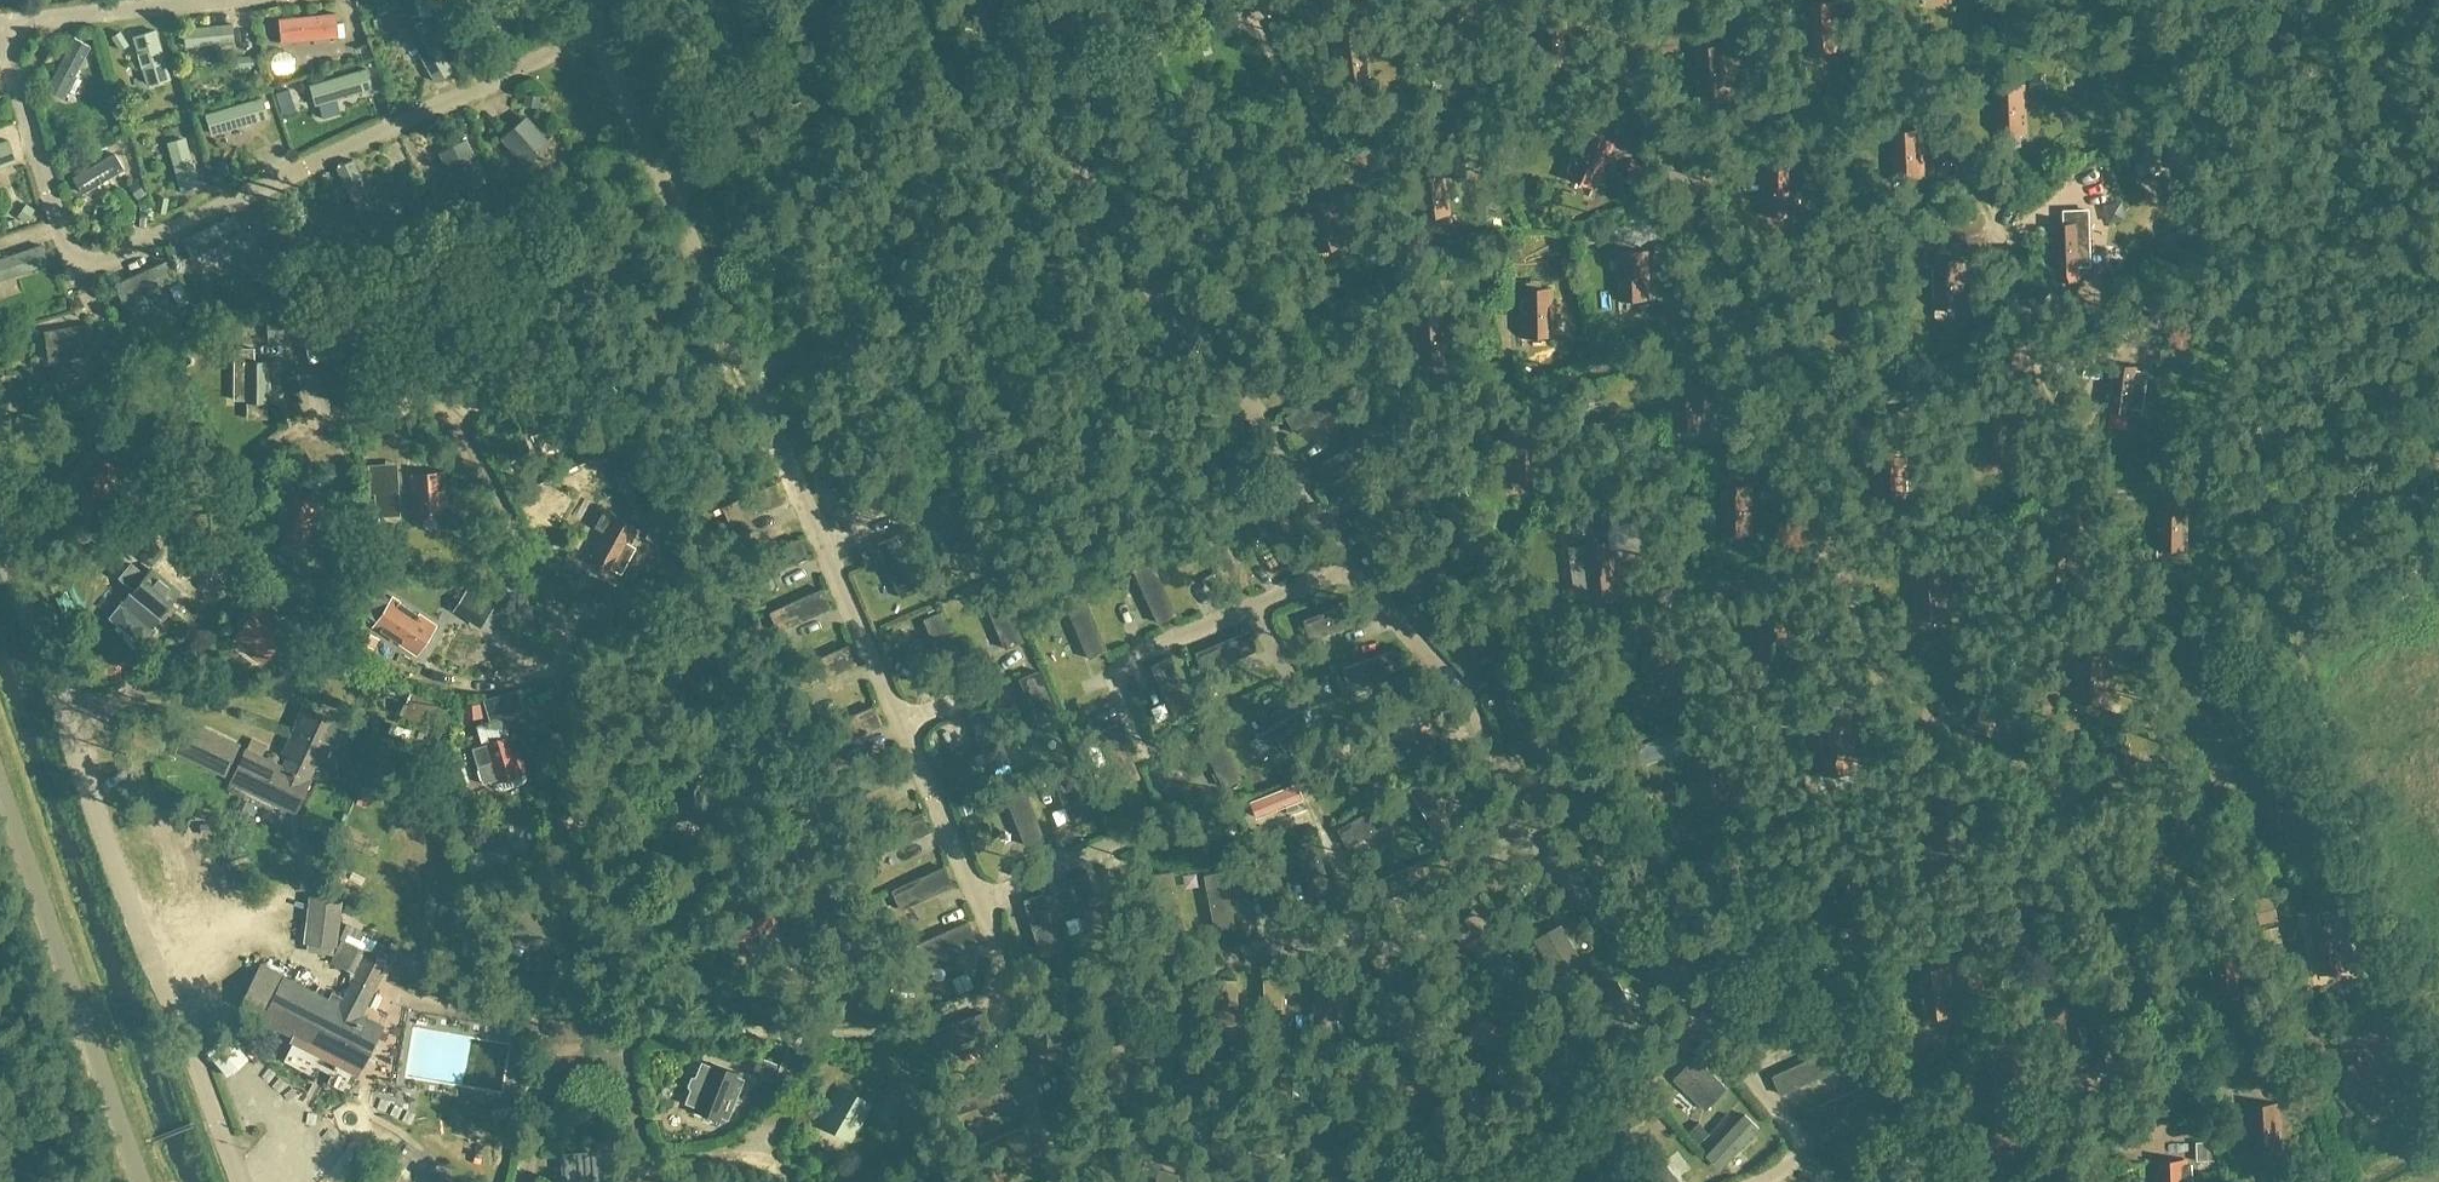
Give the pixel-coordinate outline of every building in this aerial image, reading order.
[(531,16),(531,0),(484,0),(484,16),(531,16)] [(1840,44),(1838,2),(1807,4),(1809,45),(1840,44)] [(337,37),(334,14),(280,19),(282,43),(337,37)] [(1565,59),(1563,17),(1533,18),(1534,60),(1565,59)] [(545,19),(510,18),(510,36),(545,36),(545,19)] [(452,72),(424,22),(406,32),(435,82),(452,72)] [(234,42),(232,25),(184,30),(186,47),(234,42)] [(169,77),(155,31),(132,38),(146,84),(169,77)] [(89,47),(73,38),(46,89),(62,98),(89,47)] [(1728,88),(1726,46),(1695,48),(1698,90),(1728,88)] [(371,89),(366,69),(311,85),(316,105),(371,89)] [(2025,129),(2024,87),(1994,87),(1995,129),(2025,129)] [(213,135),(267,118),(261,98),(207,115),(213,135)] [(549,143),(526,118),(501,140),(523,166),(549,143)] [(1924,172),(1921,130),(1891,132),(1893,174),(1924,172)] [(1585,133),(1568,171),(1596,184),(1613,145),(1585,133)] [(16,162),(8,140),(0,143),(0,168),(16,162)] [(167,146),(181,193),(198,188),(185,140),(167,146)] [(439,154),(459,194),(485,181),(465,141),(439,154)] [(1789,153),(1789,167),(1765,167),(1765,208),(1805,208),(1805,153),(1789,153)] [(123,169),(114,154),(73,178),(82,194),(123,169)] [(1450,213),(1442,167),(1412,172),(1420,218),(1421,218),(1420,213),(1448,208),(1449,213),(1450,213)] [(102,213),(141,186),(131,171),(92,198),(102,213)] [(1334,202),(1333,199),(1303,208),(1316,253),(1317,253),(1316,248),(1343,240),(1345,245),(1346,245),(1344,239),(1350,237),(1339,201),(1334,202)] [(2063,224),(2052,224),(2053,266),(2056,266),(2057,277),(2080,276),(2079,265),(2090,265),(2089,210),(2070,211),(2070,224),(2063,224)] [(195,258),(246,233),(237,216),(186,240),(195,258)] [(46,266),(39,244),(0,257),(0,282),(46,266)] [(1650,294),(1648,252),(1618,253),(1619,295),(1650,294)] [(177,277),(169,259),(118,284),(127,302),(177,277)] [(1963,261),(1932,261),(1933,303),(1964,302),(1963,261)] [(2081,278),(2074,295),(2098,306),(2108,284),(2092,276),(2089,281),(2081,278)] [(1551,339),(1550,297),(1519,299),(1521,340),(1551,339)] [(285,315),(266,318),(269,339),(288,336),(285,315)] [(1446,364),(1445,322),(1414,323),(1416,365),(1446,364)] [(89,325),(45,332),(49,361),(94,354),(89,325)] [(271,364),(252,364),(252,350),(233,350),(232,402),(271,402),(271,364)] [(2148,371),(2140,370),(2140,368),(2110,364),(2106,406),(2144,410),(2148,371)] [(1799,380),(1803,391),(1820,386),(1816,374),(1799,380)] [(1908,492),(1906,450),(1876,451),(1878,493),(1908,492)] [(95,508),(119,476),(92,455),(68,487),(95,508)] [(451,514),(450,477),(411,478),(412,514),(451,514)] [(1723,486),(1723,527),(1753,528),(1753,486),(1723,486)] [(275,531),(308,542),(320,507),(287,497),(275,531)] [(2158,501),(2157,543),(2188,544),(2189,502),(2158,501)] [(636,550),(630,547),(639,531),(635,528),(634,529),(604,512),(595,529),(602,533),(587,557),(621,576),(636,550)] [(662,532),(650,526),(644,536),(656,543),(662,532)] [(2043,573),(2073,575),(2077,533),(2046,531),(2043,573)] [(1618,583),(1613,542),(1582,546),(1588,587),(1618,583)] [(816,552),(761,572),(772,600),(826,580),(816,552)] [(181,593),(149,568),(127,596),(159,621),(181,593)] [(1948,611),(1945,569),(1914,571),(1917,613),(1948,611)] [(372,628),(416,658),(436,628),(392,599),(372,628)] [(912,606),(896,611),(902,631),(918,626),(912,606)] [(1757,650),(1787,654),(1793,613),(1762,609),(1757,650)] [(284,631),(253,610),(251,613),(247,614),(240,625),(241,629),(238,634),(260,648),(254,657),(263,663),(284,631)] [(1099,616),(1082,618),(1084,634),(1101,632),(1099,616)] [(2185,624),(2182,665),(2212,668),(2216,626),(2185,624)] [(1331,638),(1321,654),(1342,666),(1352,651),(1331,638)] [(1676,686),(1673,644),(1642,646),(1645,688),(1676,686)] [(2076,696),(2106,697),(2108,656),(2078,654),(2076,696)] [(516,690),(483,699),(489,719),(522,710),(516,690)] [(449,712),(417,701),(406,697),(397,716),(440,734),(449,712)] [(463,719),(481,717),(480,702),(462,704),(463,719)] [(291,812),(324,738),(332,741),(340,723),(302,706),(294,726),(297,727),(280,766),(243,749),(227,784),(291,812)] [(1852,758),(1850,716),(1819,718),(1822,760),(1852,758)] [(233,747),(192,729),(179,758),(221,776),(233,747)] [(524,783),(526,779),(512,735),(507,736),(508,738),(483,745),(483,744),(481,744),(482,746),(472,749),(472,750),(473,750),(478,766),(477,766),(477,767),(487,764),(495,789),(499,791),(524,783)] [(1282,739),(1264,747),(1270,762),(1289,754),(1282,739)] [(1081,775),(1066,781),(1084,821),(1093,817),(1089,806),(1093,804),(1081,775)] [(679,776),(667,815),(702,825),(712,786),(679,776)] [(754,897),(721,924),(746,954),(750,950),(756,957),(771,944),(765,938),(779,927),(754,897)] [(309,941),(336,945),(341,902),(313,898),(309,941)] [(550,919),(514,905),(500,939),(536,953),(550,919)] [(2318,969),(2348,962),(2356,960),(2342,908),(2323,912),(2326,924),(2308,929),(2318,969)] [(331,993),(326,1002),(261,969),(241,1008),(361,1070),(382,1028),(360,1017),(389,962),(388,961),(393,953),(370,941),(365,951),(343,940),(331,963),(354,975),(342,999),(331,993)] [(2239,944),(2208,949),(2215,990),(2245,985),(2239,944)] [(1954,1009),(1948,967),(1918,971),(1923,1013),(1954,1009)] [(2115,1013),(2085,1018),(2092,1059),(2122,1055),(2115,1013)] [(1540,1083),(1545,1091),(1595,1062),(1595,1061),(1591,1063),(1572,1032),(1576,1029),(1575,1028),(1526,1058),(1531,1067),(1535,1065),(1544,1080),(1540,1083)] [(228,1064),(245,1080),(259,1065),(242,1049),(228,1064)] [(2393,1086),(2364,1056),(2342,1077),(2371,1108),(2393,1086)] [(1707,1063),(1684,1085),(1720,1124),(1744,1102),(1707,1063)] [(1799,1111),(1851,1086),(1839,1063),(1791,1086),(1795,1094),(1791,1096),(1799,1111)] [(743,1080),(700,1064),(685,1105),(728,1121),(743,1080)] [(882,1097),(872,1114),(892,1126),(902,1109),(903,1107),(908,1098),(897,1092),(888,1086),(882,1097)] [(869,1106),(839,1090),(820,1126),(850,1142),(869,1106)] [(1024,1100),(990,1106),(993,1118),(1026,1112),(1024,1100)] [(2282,1145),(2279,1104),(2249,1106),(2252,1148),(2282,1145)] [(1738,1180),(1776,1141),(1758,1123),(1719,1161),(1738,1180)] [(1828,1146),(1852,1138),(1849,1128),(1824,1136),(1828,1146)] [(2196,1142),(2196,1161),(2217,1160),(2217,1135),(2206,1135),(2206,1142),(2196,1142)] [(559,1156),(561,1181),(600,1181),(612,1181),(609,1152),(559,1156)] [(2192,1165),(2188,1165),(2187,1161),(2157,1162),(2158,1181),(2192,1181),(2192,1165)]
